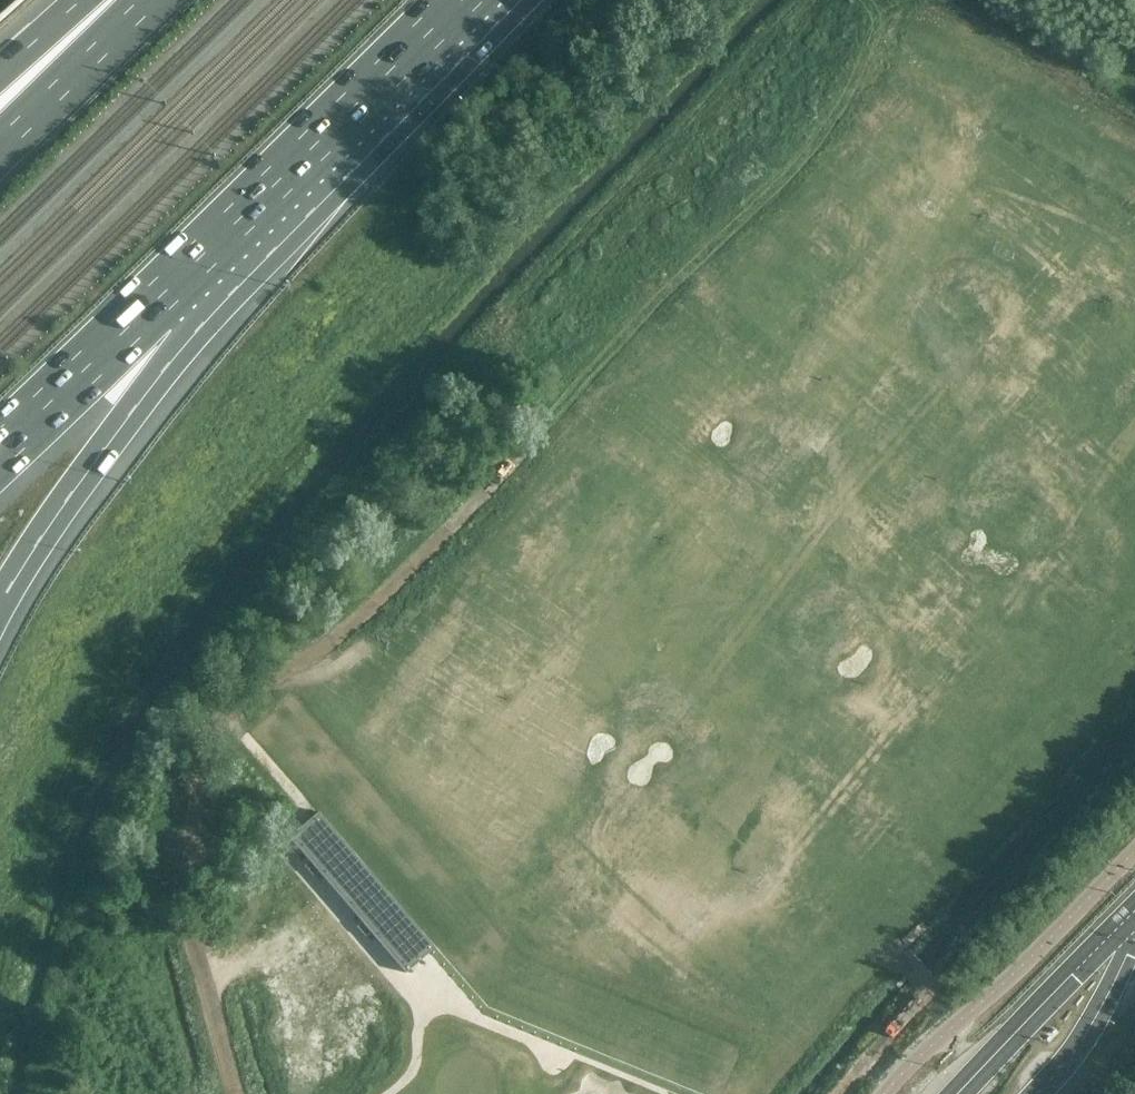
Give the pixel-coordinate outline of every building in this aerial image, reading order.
[(433,953),(318,817),(288,842),(403,978),(433,953)]
